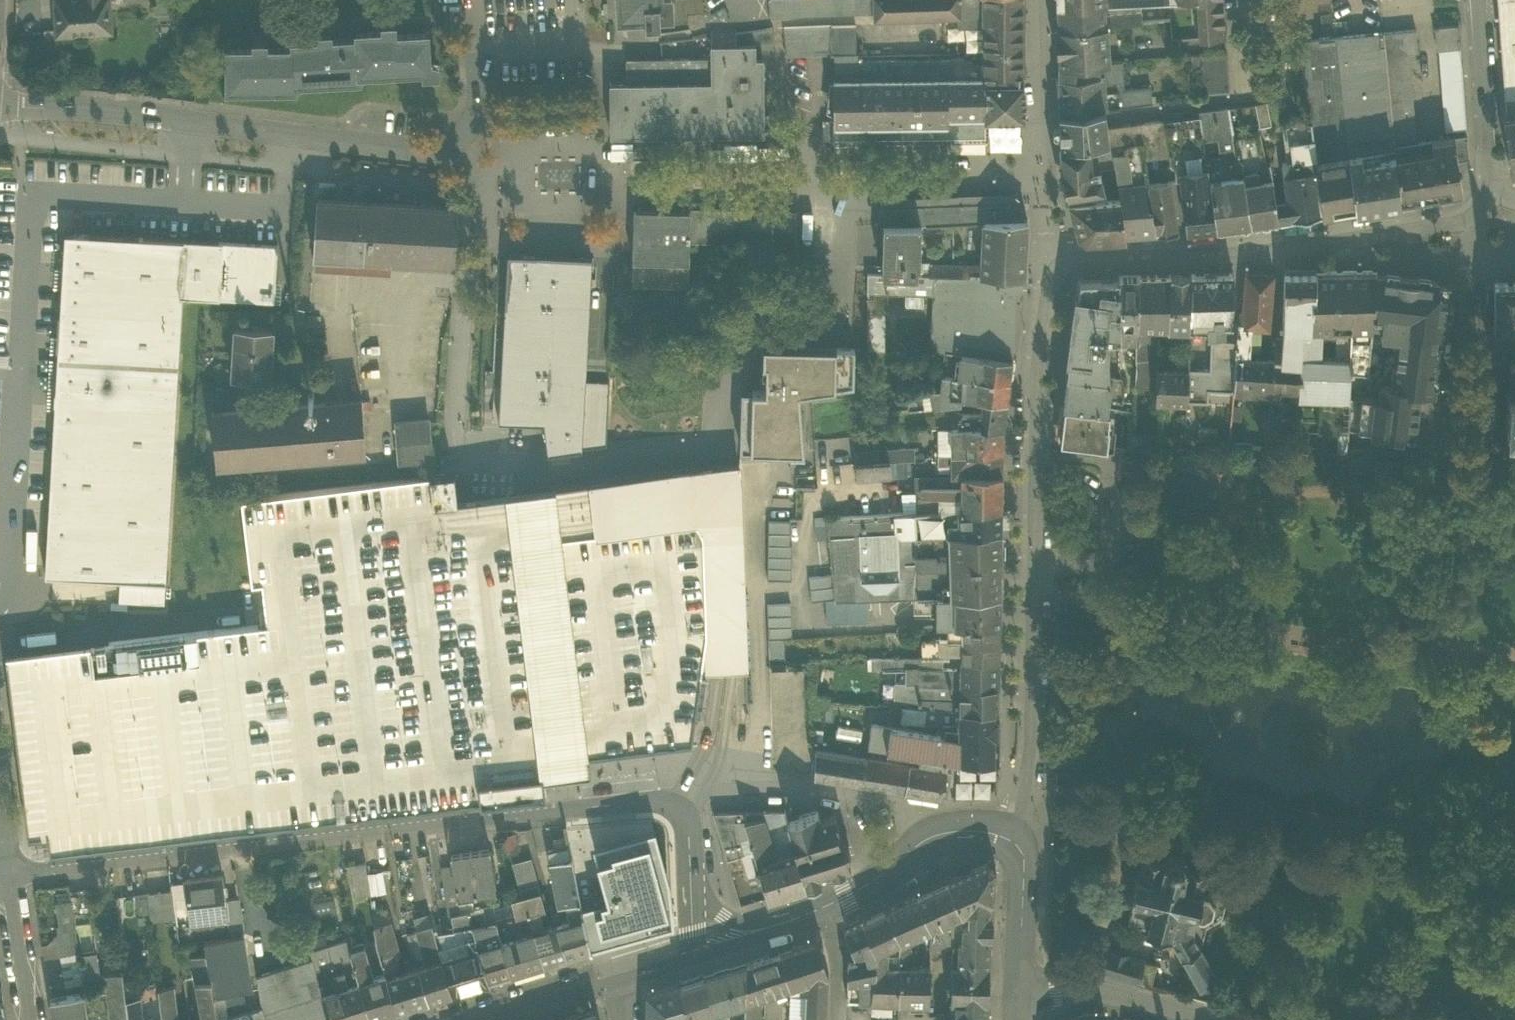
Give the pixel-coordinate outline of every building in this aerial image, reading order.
[(56,28),(57,35),(113,31),(111,0),(55,0),(56,28)] [(626,14),(646,13),(646,23),(661,22),(660,12),(671,11),(671,0),(626,0),(626,14)] [(771,14),(874,9),(873,0),(769,0),(771,14)] [(983,51),(1023,56),(1024,0),(873,0),(874,9),(874,17),(961,15),(983,14),(983,22),(983,51)] [(1199,36),(1226,34),(1223,0),(1196,0),(1199,36)] [(1506,115),(1514,115),(1514,0),(1498,0),(1506,115)] [(1057,3),(1058,26),(1104,23),(1104,11),(1104,1),(1058,3),(1057,3)] [(1104,11),(1104,23),(1107,23),(1141,20),(1141,8),(1104,11)] [(961,15),(962,23),(983,22),(983,14),(961,15)] [(831,22),(784,25),(787,51),(832,49),(831,24),(831,22)] [(357,31),(358,37),(360,72),(430,68),(428,32),(395,33),(395,23),(384,24),(384,30),(357,31)] [(856,23),(831,24),(832,49),(832,53),(836,53),(856,53),(857,53),(856,49),(856,23)] [(1057,26),(1059,64),(1110,61),(1107,23),(1104,23),(1058,26),(1057,26)] [(736,30),(736,43),(755,42),(761,42),(774,42),(772,25),(736,30)] [(775,52),(787,51),(784,25),(772,25),(774,42),(775,52)] [(1440,49),(1440,50),(1461,48),(1459,25),(1436,27),(1438,50),(1440,49)] [(44,29),(46,51),(57,51),(57,35),(56,28),(44,29)] [(1393,140),(1394,145),(1417,142),(1408,53),(1417,52),(1416,41),(1417,40),(1416,29),(1383,32),(1389,94),(1393,140)] [(622,99),(623,125),(762,124),(761,57),(756,57),(755,42),(736,43),(736,30),(711,34),(709,34),(709,58),(627,60),(627,83),(628,99),(622,99)] [(1383,32),(1338,36),(1344,98),(1389,94),(1383,32)] [(293,40),(294,47),(295,81),(360,78),(360,72),(358,37),(331,38),(331,33),(320,33),(320,39),(293,40)] [(1308,102),(1344,98),(1338,36),(1300,40),(1305,87),(1306,87),(1308,102)] [(295,87),(295,81),(294,47),(266,47),(266,41),(255,41),(255,47),(228,47),(228,87),(295,87)] [(1467,130),(1461,48),(1440,50),(1446,131),(1467,130)] [(1023,72),(1023,56),(983,51),(983,65),(983,72),(985,72),(1023,72)] [(1203,54),(1206,92),(1207,92),(1230,90),(1227,52),(1203,54)] [(836,78),(952,77),(951,58),(856,60),(856,53),(836,53),(836,78)] [(951,56),(951,58),(952,77),(985,77),(985,72),(983,72),(983,65),(981,65),(981,64),(980,63),(973,63),(973,60),(971,60),(964,60),(964,56),(963,56),(951,56)] [(1058,77),(1059,113),(1105,108),(1152,102),(1151,86),(1123,88),(1122,60),(1110,61),(1059,64),(1060,77),(1058,77)] [(985,72),(985,77),(986,103),(986,118),(989,117),(1023,117),(1024,117),(1023,81),(1023,72),(985,72)] [(833,78),(834,119),(834,121),(947,120),(947,103),(986,103),(985,77),(952,77),(836,78),(833,78)] [(622,99),(621,83),(610,83),(611,135),(762,132),(762,124),(623,125),(622,99)] [(1389,94),(1344,98),(1350,155),(1364,153),(1365,155),(1362,155),(1363,160),(1394,155),(1395,155),(1394,145),(1393,140),(1389,94)] [(1348,155),(1350,155),(1344,98),(1308,102),(1310,121),(1312,120),(1317,160),(1318,168),(1333,165),(1349,163),(1348,155)] [(1253,103),(1258,129),(1259,129),(1270,127),(1265,102),(1253,103)] [(986,118),(986,103),(947,103),(947,120),(834,121),(834,119),(830,119),(830,139),(834,143),(985,141),(989,137),(989,125),(989,117),(986,118)] [(1251,224),(1244,182),(1239,178),(1238,176),(1234,140),(1234,137),(1229,106),(1199,109),(1200,115),(1203,137),(1203,138),(1217,136),(1221,156),(1206,158),(1208,168),(1216,228),(1251,224)] [(1059,113),(1059,123),(1106,118),(1105,108),(1059,113)] [(1174,168),(1176,180),(1182,180),(1181,171),(1208,168),(1206,158),(1203,138),(1203,137),(1200,115),(1169,119),(1165,120),(1164,120),(1167,148),(1168,148),(1169,162),(1169,163),(1174,168)] [(1510,171),(1514,170),(1514,115),(1506,115),(1510,171)] [(1107,126),(1106,118),(1059,123),(1059,131),(1060,146),(1089,142),(1109,138),(1107,126)] [(1140,122),(1144,151),(1167,148),(1164,120),(1165,120),(1165,119),(1164,119),(1140,122)] [(1322,213),(1316,168),(1318,168),(1317,160),(1312,120),(1310,121),(1310,122),(1287,126),(1293,161),(1280,163),(1286,200),(1289,219),(1322,213)] [(1156,232),(1152,205),(1149,205),(1145,181),(1148,181),(1144,151),(1140,122),(1107,126),(1109,138),(1115,164),(1117,181),(1119,196),(1125,234),(1156,232)] [(1467,134),(1467,130),(1446,131),(1446,138),(1452,137),(1467,134)] [(1258,170),(1259,180),(1271,178),(1260,132),(1234,137),(1234,140),(1238,176),(1243,175),(1243,172),(1258,170)] [(1467,134),(1452,137),(1454,146),(1455,146),(1457,160),(1469,158),(1467,134)] [(1455,160),(1457,160),(1455,146),(1454,146),(1452,137),(1446,138),(1417,142),(1394,145),(1395,155),(1399,191),(1458,182),(1455,160)] [(1104,185),(1104,183),(1101,171),(1092,172),(1090,164),(1089,142),(1060,146),(1061,171),(1067,191),(1090,188),(1104,185)] [(1357,207),(1371,205),(1370,201),(1385,194),(1399,191),(1395,155),(1394,155),(1363,160),(1362,155),(1365,155),(1364,153),(1350,155),(1348,155),(1349,163),(1355,208),(1357,207)] [(1461,191),(1457,160),(1455,160),(1458,182),(1399,191),(1400,201),(1458,192),(1461,191)] [(1322,213),(1355,208),(1349,163),(1333,165),(1318,168),(1316,168),(1322,213)] [(1101,171),(1104,183),(1117,181),(1115,164),(1100,167),(1101,171)] [(1187,230),(1216,228),(1208,168),(1181,171),(1182,180),(1187,230)] [(1243,175),(1244,182),(1259,180),(1258,170),(1243,172),(1243,175)] [(1271,178),(1259,180),(1244,182),(1251,224),(1279,220),(1276,201),(1272,178),(1271,178)] [(1171,180),(1149,182),(1152,205),(1156,232),(1177,231),(1171,180)] [(1070,200),(1091,198),(1090,188),(1067,191),(1070,200)] [(1400,201),(1399,191),(1385,194),(1370,201),(1371,205),(1390,202),(1399,201),(1400,201)] [(1125,234),(1119,196),(1091,198),(1070,200),(1079,231),(1087,236),(1125,234)] [(314,253),(454,262),(458,206),(395,202),(317,197),(314,253)] [(1014,199),(986,200),(987,219),(1018,219),(1014,199)] [(984,220),(987,219),(986,200),(960,201),(961,221),(984,220)] [(1279,220),(1289,219),(1286,200),(1276,201),(1279,220)] [(927,222),(961,221),(960,201),(926,202),(927,222)] [(921,223),(927,222),(926,202),(920,202),(892,203),(883,212),(884,223),(921,223)] [(635,211),(633,254),(666,255),(689,255),(690,240),(691,212),(635,211)] [(690,240),(722,241),(723,213),(691,212),(690,240)] [(763,214),(723,213),(722,241),(762,242),(763,214)] [(795,215),(763,214),(762,242),(794,243),(795,215)] [(982,264),(970,263),(970,272),(981,273),(1011,274),(1020,275),(1024,275),(1027,218),(1018,219),(987,219),(984,220),(982,264)] [(882,272),(917,273),(917,265),(920,265),(920,262),(921,223),(884,223),(882,272)] [(134,579),(166,581),(182,295),(275,301),(278,244),(65,232),(46,575),(120,579),(134,579)] [(581,447),(585,380),(591,256),(508,251),(505,302),(498,418),(543,421),(547,451),(581,447)] [(688,286),(689,279),(666,278),(666,255),(633,254),(632,285),(688,286)] [(689,255),(666,255),(666,278),(689,279),(689,268),(689,255)] [(930,262),(929,265),(929,274),(935,274),(954,275),(954,263),(930,262)] [(970,275),(970,272),(970,263),(954,263),(954,275),(970,275)] [(929,265),(920,265),(917,265),(917,273),(929,274),(929,265)] [(1246,271),(1241,325),(1257,326),(1270,327),(1274,273),(1246,271)] [(885,291),(934,293),(935,274),(929,274),(917,273),(882,272),(868,272),(868,291),(885,291)] [(934,293),(934,304),(1010,307),(1011,291),(1014,291),(1017,290),(1019,287),(1021,284),(1020,275),(1011,274),(981,273),(970,272),(970,275),(954,275),(935,274),(934,293)] [(1271,388),(1297,390),(1301,356),(1301,332),(1309,333),(1311,299),(1314,299),(1315,272),(1312,272),(1284,272),(1281,329),(1276,328),(1275,337),(1273,361),(1271,388)] [(1337,358),(1350,359),(1351,373),(1368,374),(1372,332),(1373,322),(1372,322),(1377,272),(1355,272),(1335,272),(1315,272),(1314,299),(1311,299),(1309,333),(1301,332),(1301,356),(1323,358),(1324,337),(1338,338),(1337,358)] [(1372,322),(1373,322),(1382,323),(1381,336),(1400,337),(1397,365),(1393,364),(1390,385),(1379,383),(1377,397),(1349,394),(1348,426),(1406,433),(1406,435),(1413,435),(1413,434),(1415,434),(1420,391),(1434,393),(1439,353),(1437,353),(1440,335),(1444,335),(1450,283),(1438,281),(1438,280),(1428,278),(1377,272),(1372,322)] [(1191,273),(1171,274),(1167,326),(1189,327),(1192,274),(1191,274),(1191,273)] [(1208,333),(1208,332),(1209,323),(1224,323),(1229,323),(1233,292),(1233,273),(1192,273),(1192,274),(1189,327),(1189,332),(1208,333)] [(1120,278),(1119,328),(1137,328),(1137,325),(1139,274),(1120,274),(1120,278)] [(1145,325),(1153,326),(1157,274),(1139,274),(1137,325),(1145,325)] [(1153,326),(1167,326),(1171,274),(1157,274),(1153,326)] [(1081,279),(1079,295),(1070,356),(1069,371),(1108,376),(1107,343),(1106,343),(1106,341),(1107,336),(1106,336),(1107,328),(1118,328),(1119,328),(1120,278),(1081,279)] [(1494,282),(1494,327),(1514,327),(1514,282),(1494,282)] [(885,291),(868,291),(867,312),(884,312),(885,291)] [(1067,356),(1070,356),(1079,295),(1075,294),(1067,356)] [(934,304),(933,320),(1009,323),(1010,307),(934,304)] [(867,346),(867,350),(880,349),(884,348),(884,312),(867,312),(867,346)] [(1008,356),(1009,323),(933,320),(931,346),(931,349),(934,349),(946,350),(946,348),(964,350),(979,352),(1008,356)] [(1224,332),(1224,323),(1209,323),(1208,332),(1224,332)] [(233,376),(270,378),(273,327),(236,325),(233,376)] [(1134,386),(1146,386),(1148,330),(1145,325),(1137,325),(1137,328),(1136,337),(1134,386)] [(1257,336),(1257,326),(1241,325),(1239,325),(1238,339),(1236,357),(1247,358),(1248,350),(1254,350),(1258,347),(1259,337),(1257,336)] [(1106,336),(1107,336),(1118,336),(1118,328),(1107,328),(1106,336)] [(1136,337),(1137,328),(1119,328),(1119,338),(1136,337)] [(1209,367),(1195,367),(1194,400),(1208,400),(1208,388),(1233,390),(1233,389),(1236,357),(1238,339),(1210,338),(1209,367)] [(750,449),(790,450),(791,440),(803,440),(800,391),(855,384),(855,346),(837,346),(766,344),(766,363),(775,363),(775,374),(766,374),(765,389),(752,389),(751,434),(750,449)] [(946,350),(942,393),(941,396),(960,396),(962,374),(964,350),(946,348),(946,350)] [(962,374),(977,375),(979,352),(964,350),(962,374)] [(1008,356),(979,352),(977,375),(1010,378),(1013,356),(1008,356)] [(1351,373),(1350,359),(1337,358),(1323,358),(1301,356),(1297,390),(1325,392),(1324,400),(1322,431),(1347,433),(1348,426),(1349,394),(1351,373)] [(1233,389),(1271,394),(1271,388),(1273,361),(1247,358),(1236,357),(1233,389)] [(1514,362),(1511,359),(1509,362),(1512,365),(1510,390),(1509,390),(1506,422),(1507,422),(1505,444),(1501,447),(1504,450),(1507,447),(1514,448),(1514,363),(1514,362)] [(766,363),(766,374),(775,374),(775,363),(766,363)] [(1160,398),(1186,399),(1187,367),(1182,366),(1163,366),(1156,366),(1155,391),(1154,398),(1160,398)] [(1186,399),(1194,400),(1195,367),(1187,367),(1186,399)] [(1121,377),(1108,376),(1069,371),(1064,403),(1104,408),(1106,399),(1122,400),(1124,388),(1121,377)] [(962,374),(960,396),(977,397),(982,397),(1007,399),(1010,378),(977,375),(962,374)] [(585,380),(581,447),(605,444),(608,381),(585,380)] [(742,389),(741,434),(751,434),(752,389),(742,389)] [(908,392),(910,408),(935,406),(934,394),(933,389),(908,392)] [(1297,398),(1324,400),(1325,392),(1297,390),(1297,398)] [(961,402),(960,396),(941,396),(942,393),(934,394),(935,406),(961,402)] [(213,410),(217,460),(366,448),(362,398),(213,410)] [(982,411),(981,424),(1003,425),(1006,405),(982,403),(982,411)] [(1113,409),(1104,408),(1064,403),(1060,433),(1060,438),(1111,444),(1114,424),(1111,424),(1113,409)] [(930,412),(931,426),(937,425),(952,425),(959,424),(959,411),(956,409),(930,412)] [(959,424),(981,424),(982,411),(959,411),(959,424)] [(430,420),(397,422),(400,459),(433,456),(430,420)] [(959,424),(952,425),(952,451),(1002,449),(1003,425),(981,424),(959,424)] [(938,451),(952,451),(952,425),(937,425),(938,451)] [(1217,428),(1199,426),(1198,438),(1216,440),(1217,428)] [(750,449),(751,434),(741,434),(740,448),(750,449)] [(804,450),(803,440),(791,440),(790,450),(804,450)] [(890,461),(915,459),(914,453),(914,446),(886,449),(888,459),(890,459),(890,461)] [(1002,449),(952,451),(952,464),(952,474),(961,474),(1001,473),(1002,449)] [(938,464),(952,464),(952,451),(938,451),(938,464)] [(1350,469),(1410,472),(1411,460),(1351,457),(1350,469)] [(855,462),(856,478),(891,475),(890,461),(890,459),(888,459),(855,462)] [(552,487),(585,756),(589,756),(692,743),(692,742),(702,673),(726,672),(747,671),(740,465),(739,464),(552,487)] [(49,835),(51,854),(481,801),(481,803),(546,795),(544,777),(544,773),(524,775),(520,747),(541,745),(513,525),(462,531),(458,498),(455,471),(440,473),(387,480),(242,497),(252,582),(263,581),(272,580),(274,602),(294,599),(296,619),(268,623),(200,631),(109,642),(111,655),(78,659),(82,695),(66,697),(76,777),(25,784),(13,682),(10,682),(29,838),(49,835)] [(958,508),(961,508),(961,478),(921,479),(921,485),(916,485),(917,511),(930,510),(958,508)] [(1001,478),(961,478),(961,508),(1001,506),(1001,478)] [(591,772),(589,756),(585,756),(552,487),(458,498),(462,531),(513,525),(541,745),(520,747),(524,775),(544,773),(544,777),(591,772)] [(948,522),(949,531),(1001,528),(1001,506),(961,508),(958,508),(959,521),(948,522)] [(915,511),(917,534),(931,533),(930,510),(917,511),(915,511)] [(827,517),(829,539),(855,538),(855,535),(903,532),(903,534),(917,534),(915,511),(827,517)] [(815,518),(817,540),(829,539),(827,517),(821,518),(815,518)] [(769,522),(768,545),(790,546),(790,522),(769,522)] [(903,534),(905,565),(915,565),(982,563),(1001,561),(1001,528),(949,531),(931,533),(917,534),(903,534)] [(1000,592),(1000,575),(980,572),(905,576),(857,579),(855,538),(829,539),(833,575),(834,587),(835,599),(868,598),(915,596),(937,595),(1000,592)] [(768,545),(768,580),(792,580),(792,546),(790,546),(768,545)] [(905,565),(905,576),(980,572),(1000,575),(1000,571),(1001,561),(982,563),(915,565),(905,565)] [(809,577),(810,589),(834,587),(833,575),(809,577)] [(119,599),(132,600),(134,579),(120,579),(119,599)] [(166,581),(134,579),(132,600),(165,602),(166,581)] [(272,580),(263,581),(268,623),(296,619),(294,599),(274,602),(272,580)] [(835,599),(834,587),(810,589),(811,601),(835,599)] [(1000,592),(937,595),(938,610),(1000,609),(1000,592)] [(916,611),(938,610),(937,595),(915,596),(916,611)] [(868,598),(835,599),(835,600),(827,600),(827,623),(869,621),(868,598)] [(792,638),(791,604),(767,605),(768,639),(792,638)] [(1000,623),(1000,609),(938,610),(938,623),(948,623),(1000,623)] [(950,648),(962,651),(999,651),(1000,623),(948,623),(948,627),(948,641),(923,641),(923,658),(944,658),(950,658),(950,648)] [(111,655),(109,642),(6,654),(10,682),(13,682),(25,784),(76,777),(66,697),(82,695),(78,659),(111,655)] [(906,670),(920,670),(920,667),(927,668),(944,669),(944,658),(923,658),(878,658),(878,670),(906,670)] [(999,687),(999,663),(962,663),(962,674),(962,679),(962,687),(999,687)] [(906,683),(919,684),(952,681),(952,679),(962,679),(962,674),(957,674),(957,670),(944,669),(927,668),(920,667),(920,670),(906,670),(906,683)] [(895,702),(918,703),(919,697),(955,698),(955,701),(961,702),(962,687),(962,679),(952,679),(952,681),(919,684),(906,683),(895,683),(895,702)] [(961,711),(967,711),(998,711),(999,687),(962,687),(961,702),(961,711)] [(960,723),(960,711),(926,708),(926,722),(941,723),(960,723)] [(998,711),(967,711),(967,723),(960,723),(960,738),(960,759),(992,760),(998,761),(998,711)] [(941,723),(939,734),(960,738),(960,723),(941,723)] [(869,746),(898,750),(901,729),(872,725),(869,746)] [(898,750),(921,754),(950,758),(960,759),(960,738),(939,734),(901,729),(898,750)] [(815,776),(863,784),(867,759),(816,751),(815,776)] [(947,769),(950,758),(921,754),(919,765),(927,766),(947,769)] [(863,784),(905,790),(909,763),(867,757),(867,759),(863,784)] [(919,765),(909,763),(905,790),(904,791),(941,797),(942,796),(948,797),(953,774),(946,772),(947,769),(927,766),(919,765)] [(744,858),(751,882),(762,879),(758,862),(745,819),(765,817),(766,820),(767,825),(770,824),(768,819),(770,819),(769,810),(713,812),(728,859),(739,856),(739,858),(742,857),(741,855),(745,854),(744,858)] [(794,841),(797,851),(807,886),(822,881),(820,878),(820,875),(834,871),(835,873),(846,870),(845,865),(850,864),(848,854),(851,853),(847,840),(844,841),(841,832),(838,832),(837,826),(839,826),(835,813),(820,817),(818,810),(801,815),(787,819),(794,841)] [(745,819),(758,862),(776,857),(773,847),(774,847),(767,825),(766,820),(765,817),(745,819)] [(584,916),(591,951),(674,925),(667,872),(655,830),(594,847),(608,901),(582,909),(584,916)] [(549,850),(551,861),(570,857),(566,837),(556,839),(558,848),(549,850)] [(454,866),(458,896),(459,896),(497,891),(491,850),(482,851),(452,856),(454,866)] [(768,897),(807,886),(797,851),(776,857),(758,862),(762,879),(768,897)] [(1168,933),(1199,990),(1217,980),(1200,949),(1201,948),(1205,926),(1221,917),(1226,897),(1221,890),(1227,883),(1221,872),(1206,868),(1188,865),(1188,862),(1182,854),(1170,851),(1161,856),(1161,859),(1137,855),(1134,874),(1133,874),(1128,898),(1129,898),(1127,908),(1127,909),(1125,919),(1125,921),(1146,924),(1145,928),(1168,933)] [(567,902),(572,919),(584,916),(582,909),(571,857),(570,857),(551,861),(560,904),(567,902)] [(514,865),(524,898),(542,893),(533,860),(514,865)] [(351,864),(356,895),(371,893),(366,862),(351,864)] [(989,862),(949,880),(963,913),(994,900),(995,899),(996,867),(989,862)] [(447,909),(448,915),(451,914),(461,913),(459,896),(458,896),(454,866),(441,868),(446,898),(447,909)] [(189,904),(191,920),(228,915),(226,899),(223,875),(186,880),(186,882),(189,904)] [(940,924),(963,913),(949,880),(917,895),(932,928),(940,924)] [(172,884),(173,891),(175,906),(189,904),(186,882),(172,884)] [(176,918),(175,906),(173,891),(148,894),(150,916),(151,921),(176,918)] [(547,908),(542,893),(524,898),(513,901),(513,905),(515,915),(527,912),(533,930),(545,927),(541,910),(547,908)] [(139,917),(150,916),(148,894),(136,896),(139,917)] [(900,940),(901,941),(908,938),(932,928),(917,895),(901,902),(888,908),(888,909),(900,940)] [(228,915),(231,936),(243,934),(245,928),(240,897),(226,899),(228,915)] [(952,964),(951,976),(989,978),(991,935),(993,935),(994,900),(963,913),(961,940),(959,941),(958,964),(952,964)] [(60,902),(67,953),(79,951),(74,918),(71,901),(60,902)] [(485,908),(488,923),(496,921),(495,919),(497,919),(495,906),(485,908)] [(451,914),(454,929),(473,925),(488,923),(485,908),(461,913),(451,914)] [(888,909),(864,919),(875,951),(889,945),(900,940),(888,909)] [(501,940),(533,930),(527,912),(515,915),(497,919),(495,919),(496,921),(501,940)] [(555,914),(558,923),(564,922),(561,912),(555,914)] [(953,942),(959,941),(961,940),(963,913),(940,924),(944,944),(953,942)] [(564,922),(558,923),(567,958),(591,951),(584,916),(572,919),(564,922)] [(857,959),(875,951),(864,919),(846,928),(849,937),(857,957),(857,959)] [(377,941),(387,973),(387,975),(401,971),(396,956),(392,957),(391,952),(400,949),(391,920),(375,924),(377,941)] [(488,923),(473,925),(479,947),(501,940),(496,921),(488,923)] [(544,964),(567,958),(558,923),(545,927),(533,930),(544,964)] [(417,929),(427,963),(442,958),(443,958),(435,932),(432,924),(417,929)] [(931,947),(944,944),(940,924),(932,928),(931,947)] [(443,958),(479,947),(473,925),(454,929),(441,931),(435,932),(443,958)] [(533,930),(501,940),(511,974),(544,964),(533,930)] [(205,941),(207,953),(211,978),(214,990),(251,988),(245,957),(243,934),(231,936),(205,941)] [(912,949),(908,938),(901,941),(900,966),(912,967),(912,949)] [(818,939),(780,952),(791,986),(801,982),(828,973),(818,939)] [(322,992),(361,980),(352,950),(351,951),(349,945),(347,940),(310,951),(312,958),(322,992)] [(489,981),(511,974),(501,940),(479,947),(489,981)] [(893,1001),(899,1001),(900,966),(888,966),(889,945),(875,951),(871,1001),(872,1001),(893,1001)] [(365,946),(352,950),(361,980),(374,976),(365,946)] [(452,992),(489,981),(479,947),(443,958),(442,958),(452,992)] [(1136,981),(1150,985),(1156,963),(1142,959),(1097,947),(1095,952),(1089,951),(1086,961),(1092,963),(1091,968),(1136,981)] [(67,953),(72,983),(83,981),(79,951),(67,953)] [(859,1000),(871,1001),(875,951),(857,959),(857,957),(849,961),(849,964),(848,1000),(859,1000)] [(780,952),(747,963),(745,1001),(761,996),(790,986),(791,986),(780,952)] [(197,981),(211,978),(207,953),(192,955),(197,981)] [(257,975),(261,999),(279,994),(282,1005),(322,992),(312,958),(257,975)] [(452,992),(442,958),(427,963),(418,965),(428,999),(452,992)] [(747,963),(704,976),(712,1011),(726,1007),(745,1001),(747,963)] [(387,975),(397,1009),(428,999),(418,965),(412,967),(412,968),(401,971),(387,975)] [(930,967),(912,967),(900,966),(899,1001),(899,1003),(929,1004),(930,993),(930,967)] [(126,998),(123,969),(106,973),(111,1019),(129,1019),(126,998)] [(397,1009),(387,975),(387,973),(374,976),(361,980),(371,1017),(397,1009)] [(801,982),(801,989),(808,989),(806,1019),(827,1019),(828,973),(801,982)] [(704,976),(680,983),(689,1018),(700,1014),(712,1011),(704,976)] [(951,976),(951,988),(989,990),(989,978),(951,976)] [(218,1014),(214,990),(211,978),(197,981),(204,1019),(219,1019),(218,1014)] [(330,1019),(361,1019),(371,1017),(361,980),(322,992),(330,1019)] [(801,994),(801,989),(801,982),(791,986),(790,986),(790,994),(801,994)] [(689,1018),(680,983),(648,993),(647,1019),(689,1019),(689,1018)] [(164,1019),(180,1019),(176,985),(159,987),(164,1019)] [(988,1019),(989,990),(951,988),(951,1000),(956,1001),(956,1017),(988,1019)] [(84,992),(51,997),(55,1019),(89,1019),(84,992)] [(322,992),(282,1005),(279,994),(261,999),(262,1006),(264,1006),(269,1019),(330,1019),(322,992)] [(126,998),(129,1019),(144,1019),(141,996),(126,998)] [(761,996),(745,1001),(744,1019),(760,1019),(761,996)] [(893,1001),(872,1001),(872,1014),(893,1014),(893,1001)] [(218,1014),(219,1019),(269,1019),(264,1006),(262,1006),(218,1014)] [(728,1010),(726,1007),(712,1011),(713,1019),(729,1019),(728,1010)] [(594,1009),(559,1019),(597,1019),(594,1009)] [(700,1014),(701,1019),(713,1019),(712,1011),(700,1014)] [(1104,1012),(1085,1011),(1085,1012),(1073,1017),(1072,1015),(1062,1019),(1104,1019),(1104,1012)]
